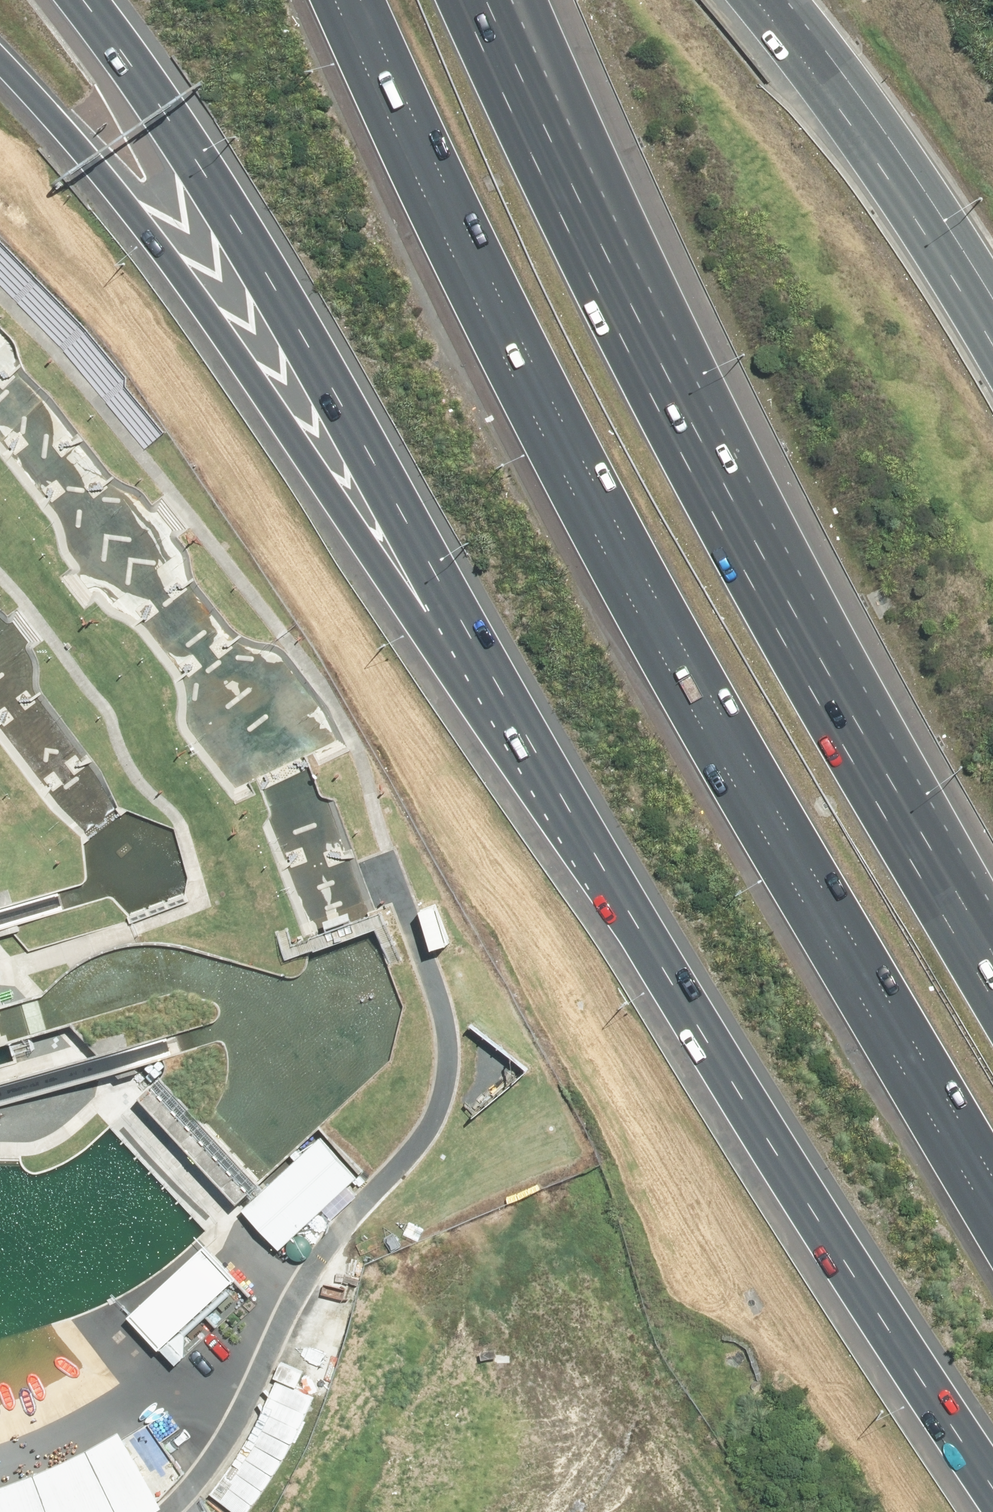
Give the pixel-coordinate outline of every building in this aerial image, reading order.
[(441,906),(424,912),(438,950),(456,944),(441,906)] [(167,1078),(149,1094),(248,1204),(265,1188),(167,1078)] [(366,1177),(326,1136),(250,1210),(290,1251),(366,1177)] [(248,1280),(216,1244),(128,1322),(160,1359),(248,1280)] [(284,1381),(266,1416),(249,1447),(217,1493),(243,1511),(251,1511),(276,1478),(291,1454),(318,1397),(284,1381)] [(171,1506),(125,1430),(87,1450),(44,1469),(0,1486),(0,1511),(161,1511),(171,1506)]
